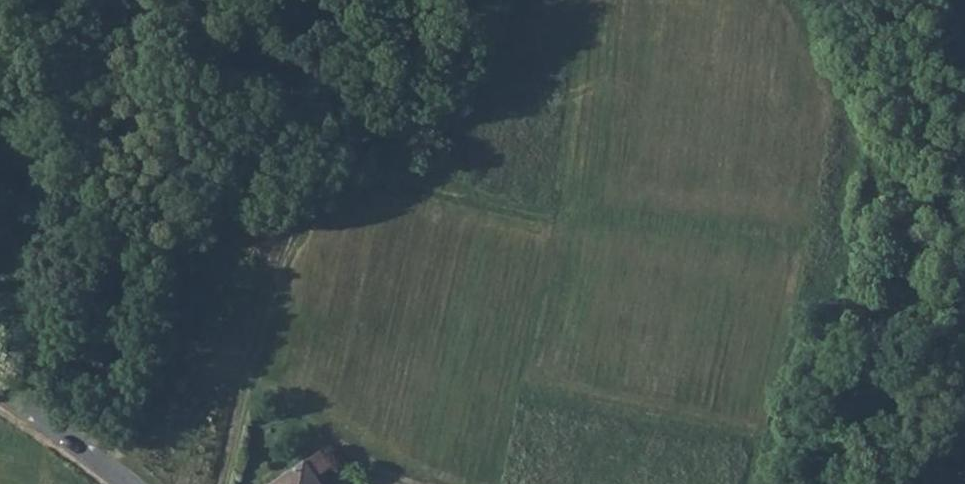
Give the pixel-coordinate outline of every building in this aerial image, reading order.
[(320,455),(280,483),(317,483),(314,480),(330,468),(320,455)]
